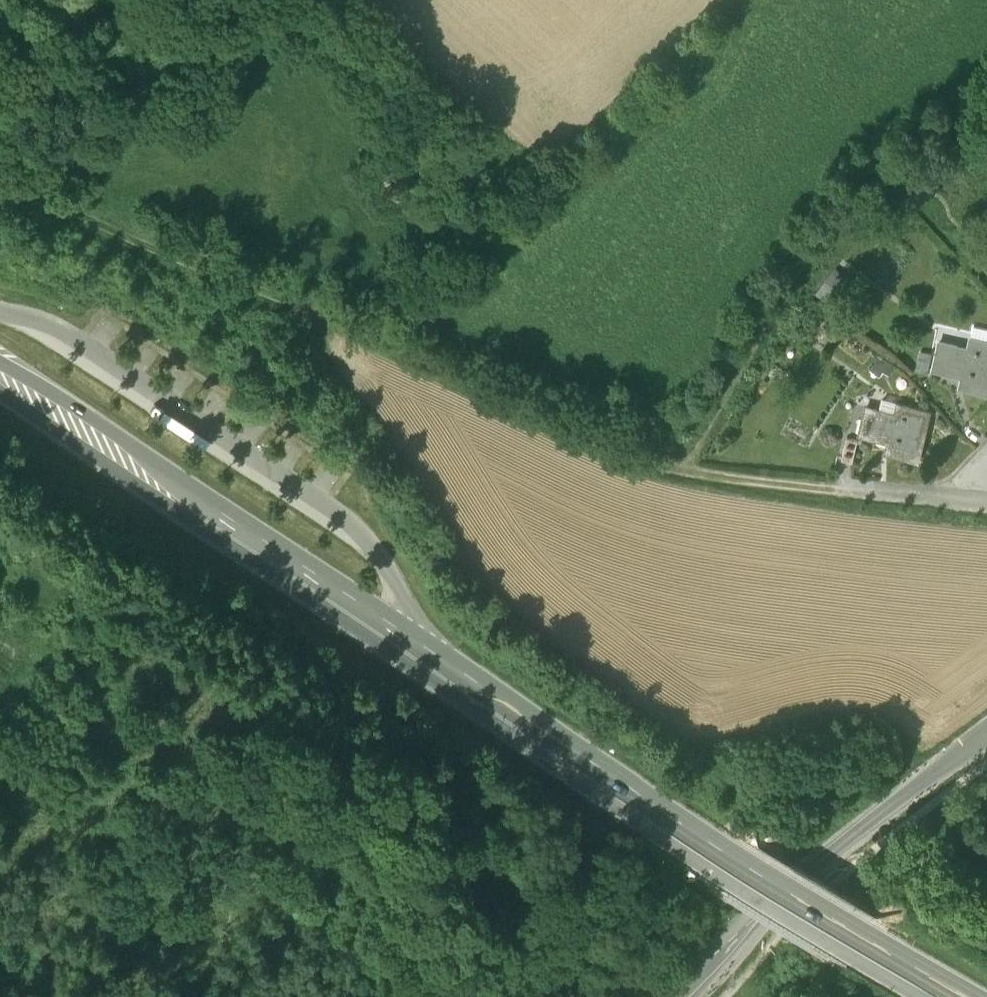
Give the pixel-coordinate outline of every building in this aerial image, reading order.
[(827,285),(837,291),(846,277),(836,271),(827,285)] [(971,338),(986,342),(986,329),(973,326),(971,338)] [(971,338),(967,354),(955,351),(952,367),(964,370),(960,386),(986,392),(986,342),(971,338)] [(957,346),(939,342),(933,370),(950,373),(952,367),(955,351),(957,346)] [(933,353),(920,351),(917,371),(930,373),(933,353)] [(895,366),(880,358),(872,373),(887,381),(895,366)] [(886,400),(884,411),(882,416),(894,419),(898,403),(886,400)] [(930,411),(898,403),(894,419),(882,416),(879,432),(890,435),(887,451),(919,458),(930,411)] [(884,411),(866,407),(860,434),(877,438),(879,432),(882,416),(884,411)] [(847,437),(842,458),(853,461),(858,440),(847,437)]
